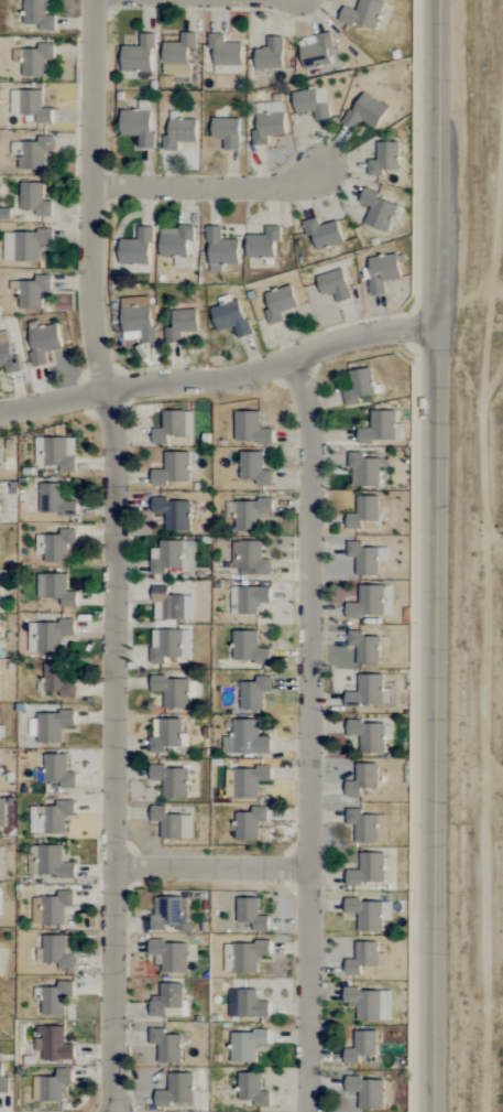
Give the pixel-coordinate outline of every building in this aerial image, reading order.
[(39,25),(39,31),(55,32),(55,16),(46,16),(47,0),(24,0),(23,25),(39,25)] [(376,0),(359,0),(356,11),(344,7),(339,20),(375,32),(384,3),(376,0)] [(163,43),(163,75),(187,75),(187,48),(196,49),(196,33),(181,33),(180,43),(163,43)] [(153,72),(154,35),(140,34),(139,47),(122,46),(122,71),(153,72)] [(241,43),(224,43),(224,34),(209,34),(209,49),(214,49),(214,66),(231,66),(231,70),(241,70),(241,43)] [(303,69),(335,64),(330,34),(298,39),(303,69)] [(283,38),(267,37),(267,49),(255,49),(255,69),(282,69),(283,38)] [(38,50),(23,49),(22,77),(44,78),(45,60),(54,60),(54,44),(38,44),(38,50)] [(324,87),(292,93),(296,115),(314,112),(315,121),(330,118),(324,87)] [(51,124),(52,109),(42,109),(42,92),(11,91),(11,115),(36,116),(36,124),(51,124)] [(388,107),(360,92),(343,125),(354,130),(359,121),(376,130),(388,107)] [(257,131),(252,131),(253,146),(268,145),(268,137),(285,137),(284,102),(256,103),(257,131)] [(121,136),(138,136),(138,149),(152,149),(152,111),(121,110),(121,136)] [(196,120),(169,119),(169,136),(163,136),(163,151),(178,152),(178,143),(196,143),(196,120)] [(239,119),(212,119),(212,139),(223,139),(223,150),(239,151),(239,119)] [(19,155),(18,170),(45,171),(45,152),(54,152),(54,137),(38,136),(38,143),(12,143),(12,155),(19,155)] [(368,174),(400,173),(399,143),(376,143),(377,161),(367,161),(368,174)] [(43,184),(20,183),(19,210),(35,210),(35,217),(51,217),(51,202),(43,202),(43,184)] [(363,224),(387,233),(398,204),(363,191),(359,203),(370,208),(363,224)] [(337,221),(319,227),(317,218),(302,223),(307,237),(312,236),(316,251),(343,243),(337,221)] [(119,265),(150,265),(151,228),(137,227),(137,240),(120,240),(119,265)] [(223,265),(239,265),(239,240),(222,240),(222,227),(209,227),(208,272),(223,272),(223,265)] [(275,258),(274,243),(280,243),(280,227),(265,227),(265,236),(246,236),(247,259),(275,258)] [(39,262),(39,245),(52,246),(52,232),(5,232),(4,262),(39,262)] [(368,297),(385,295),(384,281),(400,279),(398,255),(368,258),(369,269),(366,269),(368,297)] [(336,304),(351,299),(341,269),(316,278),(321,296),(332,292),(336,304)] [(35,282),(11,282),(11,291),(19,291),(19,310),(42,309),(42,292),(51,292),(51,276),(35,276),(35,282)] [(281,313),(297,307),(290,286),(264,294),(269,310),(264,312),(269,326),(283,321),(281,313)] [(121,299),(123,341),(142,340),(142,344),(157,344),(157,329),(151,329),(150,297),(121,299)] [(239,340),(251,335),(238,299),(209,310),(218,333),(234,327),(239,340)] [(197,333),(196,310),(172,311),(173,328),(165,329),(165,344),(181,343),(180,333),(197,333)] [(61,349),(57,325),(28,330),(33,354),(29,354),(32,368),(48,365),(46,352),(61,349)] [(8,332),(0,333),(0,368),(4,367),(5,375),(21,372),(19,357),(12,357),(8,332)] [(341,373),(347,403),(376,398),(370,367),(341,373)] [(185,435),(186,411),(162,410),(162,427),(152,427),(152,444),(168,444),(168,435),(185,435)] [(396,410),(371,410),(371,428),(358,428),(358,441),(395,442),(396,410)] [(260,411),(235,411),(235,442),(272,442),(272,428),(260,428),(260,411)] [(76,471),(75,437),(35,437),(36,465),(60,465),(60,471),(76,471)] [(190,453),(164,452),(164,470),(152,470),(151,485),(167,485),(167,481),(189,481),(190,453)] [(240,479),(256,480),(256,485),(271,485),(271,470),(263,470),(263,452),(240,452),(240,479)] [(364,453),(349,452),(348,467),(352,467),(352,486),(379,486),(380,458),(364,458),(364,453)] [(39,515),(77,514),(77,501),(63,502),(62,483),(38,484),(39,515)] [(362,529),(362,520),(378,521),(378,496),(356,496),(356,513),(347,513),(346,529),(362,529)] [(165,530),(190,530),(190,499),(153,498),(153,513),(165,513),(165,530)] [(234,530),(260,531),(260,514),(272,514),(273,501),(229,500),(229,512),(235,512),(234,530)] [(75,529),(60,529),(60,535),(36,535),(36,550),(44,550),(44,563),(67,562),(66,545),(75,545),(75,529)] [(239,575),(271,575),(271,559),(262,559),(262,542),(232,541),(231,568),(239,568),(239,575)] [(378,575),(378,548),(362,547),(362,542),(347,541),(346,557),(356,557),(355,575),(378,575)] [(76,607),(77,590),(66,590),(67,574),(38,574),(37,598),(61,598),(61,607),(76,607)] [(346,616),(391,616),(391,602),(385,602),(385,585),(359,585),(359,603),(346,603),(346,616)] [(153,620),(185,619),(184,595),(168,595),(168,586),(153,586),(153,620)] [(270,586),(230,588),(231,615),(259,614),(259,603),(271,603),(270,586)] [(29,653),(62,652),(62,635),(74,635),(74,621),(28,622),(29,653)] [(185,630),(151,630),(152,664),(165,664),(165,657),(186,657),(185,630)] [(270,662),(271,648),(257,648),(258,631),(233,630),(232,661),(270,662)] [(380,637),(363,637),(363,631),(348,631),(348,647),(357,647),(356,664),(379,665),(380,637)] [(43,691),(61,691),(60,698),(75,698),(76,665),(44,664),(43,691)] [(346,692),(346,706),(383,706),(384,675),(359,674),(358,692),(346,692)] [(241,710),(263,710),(263,692),(272,692),(272,676),(256,676),(256,682),(241,682),(241,710)] [(164,709),(189,710),(189,680),(151,680),(151,692),(164,692),(164,709)] [(61,743),(62,729),(74,729),(74,713),(37,712),(37,743),(61,743)] [(166,752),(166,746),(188,746),(188,734),(181,734),(181,719),(152,719),(151,752),(166,752)] [(223,737),(223,752),(270,753),(271,737),(258,737),(258,720),(232,719),(231,737),(223,737)] [(347,736),(360,736),(360,753),(385,753),(385,722),(347,722),(347,736)] [(67,772),(68,755),(44,754),(44,782),(61,782),(60,788),(76,788),(76,772),(67,772)] [(346,781),(346,797),(362,797),(362,789),(378,788),(378,763),(355,764),(356,781),(346,781)] [(188,767),(150,767),(150,780),(163,780),(162,798),(187,798),(188,767)] [(259,798),(258,781),(272,780),(271,767),(226,768),(226,799),(259,798)] [(30,807),(30,834),(66,834),(66,817),(74,817),(75,801),(56,801),(56,807),(30,807)] [(193,815),(166,815),(167,806),(151,806),(150,822),(161,822),(161,839),(193,839),(193,815)] [(236,812),(235,840),(259,840),(259,822),(268,822),(268,807),(251,807),(251,812),(236,812)] [(355,842),(378,843),(378,815),(362,815),(362,809),(347,809),(346,825),(355,825),(355,842)] [(63,846),(38,846),(37,876),(75,877),(76,863),(62,863),(63,846)] [(385,853),(360,853),(360,871),(347,871),(347,883),(385,884),(385,853)] [(36,924),(65,924),(64,907),(73,907),(73,891),(58,891),(58,897),(35,897),(36,924)] [(151,931),(167,931),(167,925),(177,925),(177,932),(187,932),(187,898),(155,897),(154,916),(151,916),(151,931)] [(236,922),(253,923),(253,931),(268,931),(269,916),(258,916),(259,898),(237,898),(236,922)] [(392,901),(345,900),(345,913),(358,914),(357,931),(383,932),(383,921),(391,921),(392,901)] [(65,954),(66,936),(43,935),(42,963),(58,963),(58,969),(74,969),(74,954),(65,954)] [(162,973),(187,973),(187,942),(149,942),(149,955),(156,955),(156,965),(162,965),(162,973)] [(224,943),(225,973),(258,973),(257,956),(270,956),(270,942),(224,943)] [(378,942),(355,942),(355,960),(346,960),(345,975),(361,975),(361,966),(378,967),(378,942)] [(66,1015),(66,1000),(74,999),(73,981),(57,982),(57,987),(41,987),(41,1015),(66,1015)] [(151,1017),(189,1016),(189,1000),(183,1001),(182,983),(160,984),(161,996),(150,997),(151,1017)] [(269,1002),(258,1002),(258,990),(238,990),(237,1017),(269,1018),(269,1002)] [(344,1003),(357,1003),(357,1021),(391,1021),(391,990),(344,990),(344,1003)] [(64,1026),(36,1027),(36,1051),(42,1051),(42,1061),(74,1060),(74,1044),(65,1044),(64,1026)] [(157,1062),(181,1062),(181,1035),(165,1034),(165,1029),(149,1029),(149,1045),(158,1045),(157,1062)] [(269,1031),(231,1032),(231,1063),(256,1062),(255,1045),(269,1045),(269,1031)] [(362,1056),(377,1056),(377,1031),(354,1031),(354,1049),(344,1049),(345,1064),(362,1064),(362,1056)] [(2,1054),(0,1054),(0,1092),(9,1092),(9,1078),(3,1078),(2,1054)] [(57,1077),(33,1077),(33,1101),(62,1102),(62,1085),(72,1085),(72,1069),(57,1069),(57,1077)] [(155,1090),(155,1106),(193,1107),(194,1073),(168,1073),(168,1090),(155,1090)] [(270,1091),(261,1091),(261,1074),(239,1073),(238,1101),(254,1101),(254,1107),(270,1107),(270,1091)] [(383,1109),(384,1079),(346,1078),(346,1092),(359,1092),(359,1109),(383,1109)]
